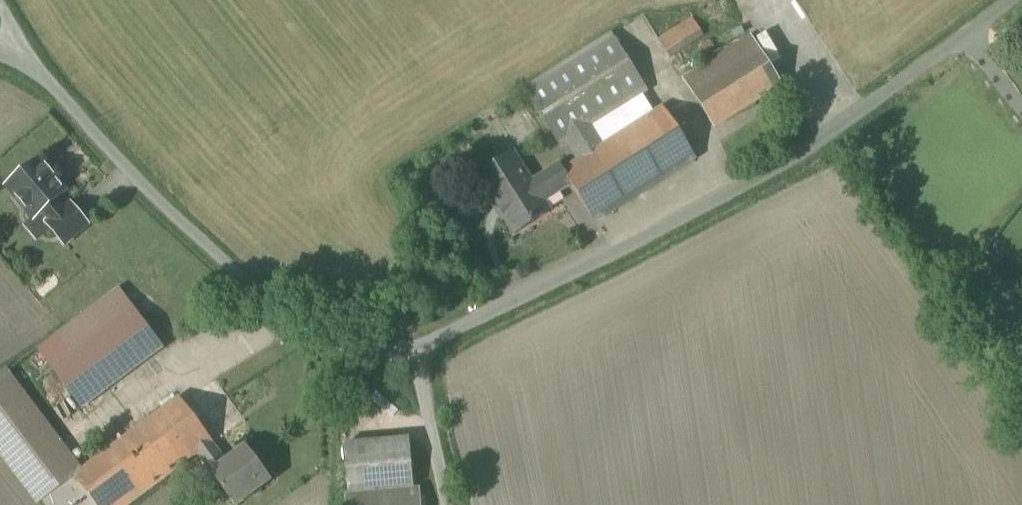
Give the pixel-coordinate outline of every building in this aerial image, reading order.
[(693,20),(659,42),(670,59),(704,37),(693,20)] [(568,141),(581,162),(602,148),(636,200),(697,161),(663,109),(605,146),(593,126),(648,91),(612,36),(526,92),(561,146),(568,141)] [(712,131),(780,87),(749,40),(681,84),(712,131)] [(597,224),(636,200),(602,148),(581,162),(564,172),(572,184),(597,224)] [(572,184),(564,172),(561,166),(533,184),(511,154),(477,178),(516,236),(550,213),(546,202),(572,184)] [(66,194),(34,161),(1,193),(29,222),(34,217),(45,227),(39,233),(61,254),(90,226),(70,206),(62,214),(54,206),(66,194)] [(163,348),(119,290),(62,332),(38,350),(83,408),(163,348)] [(5,371),(0,375),(0,450),(40,503),(44,501),(46,504),(131,504),(160,483),(198,454),(212,444),(213,443),(180,398),(80,471),(5,371)] [(344,448),(349,504),(424,504),(423,489),(410,490),(406,443),(344,448)] [(198,454),(213,473),(226,463),(212,444),(198,454)] [(246,448),(226,463),(213,473),(212,474),(234,503),(254,488),(256,490),(271,480),(246,448)]
